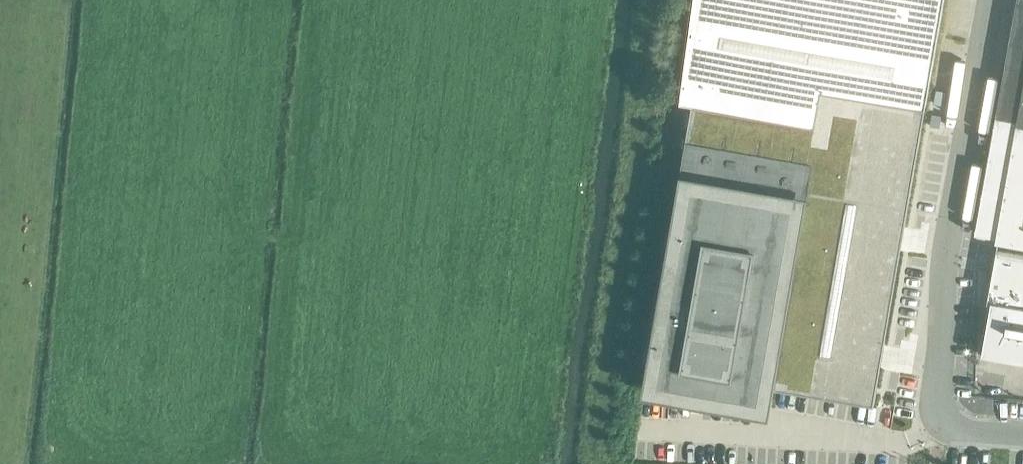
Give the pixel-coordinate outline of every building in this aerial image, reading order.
[(643,391),(770,413),(775,385),(875,402),(926,106),(927,106),(931,78),(932,74),(939,35),(939,31),(945,0),(694,0),(681,101),(693,103),(648,363),(643,391)] [(975,232),(997,236),(996,239),(999,240),(1022,244),(1022,0),(1016,0),(975,232)] [(999,240),(988,300),(991,301),(982,353),(1022,360),(1022,244),(999,240)]
